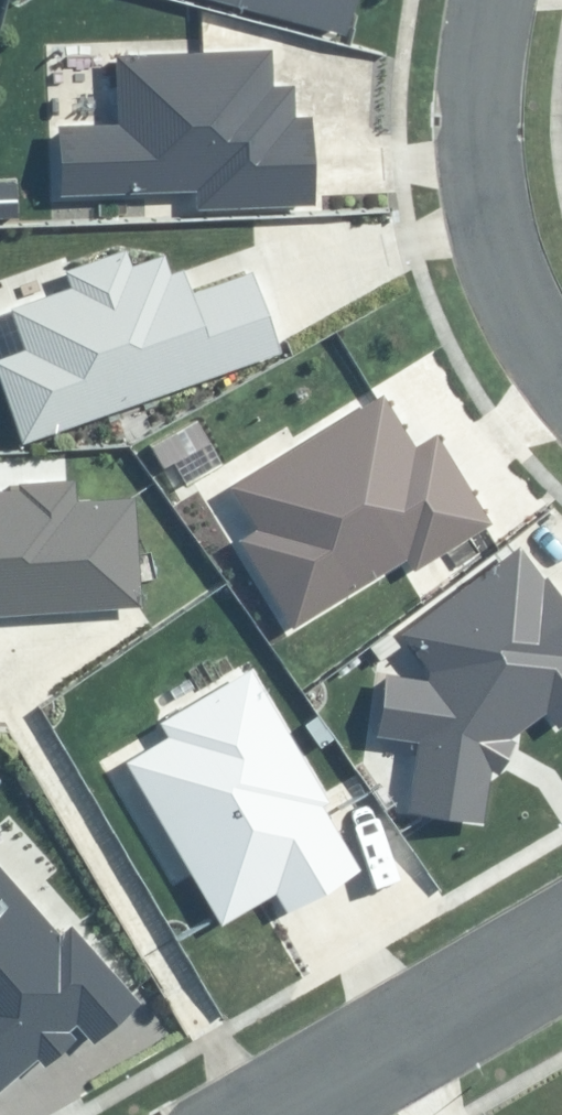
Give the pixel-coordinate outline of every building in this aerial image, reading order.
[(344,33),(352,0),(217,0),(344,33)] [(201,209),(316,206),(314,117),(294,118),(293,87),(270,87),(269,56),(121,60),(123,129),(63,130),(64,196),(200,192),(201,209)] [(278,351),(250,277),(191,298),(182,273),(171,277),(164,257),(133,268),(127,250),(67,272),(73,288),(11,310),(26,351),(0,361),(0,376),(25,444),(278,351)] [(414,570),(492,524),(439,436),(415,451),(383,398),(232,488),(258,531),(242,541),(294,628),(408,560),(414,570)] [(141,607),(134,501),(77,505),(75,481),(22,485),(22,491),(0,492),(0,617),(141,607)] [(483,825),(491,769),(499,774),(515,742),(512,739),(548,712),(560,728),(561,727),(561,599),(548,580),(546,582),(521,549),(403,636),(430,673),(429,681),(384,675),(375,739),(417,745),(408,815),(483,825)] [(276,892),(288,911),(357,870),(321,810),(332,803),(254,672),(164,725),(172,738),(129,764),(224,923),(276,892)] [(38,1056),(46,1065),(75,1040),(68,1032),(76,1026),(96,1048),(144,1005),(72,924),(60,935),(0,868),(0,1090),(38,1056)]
